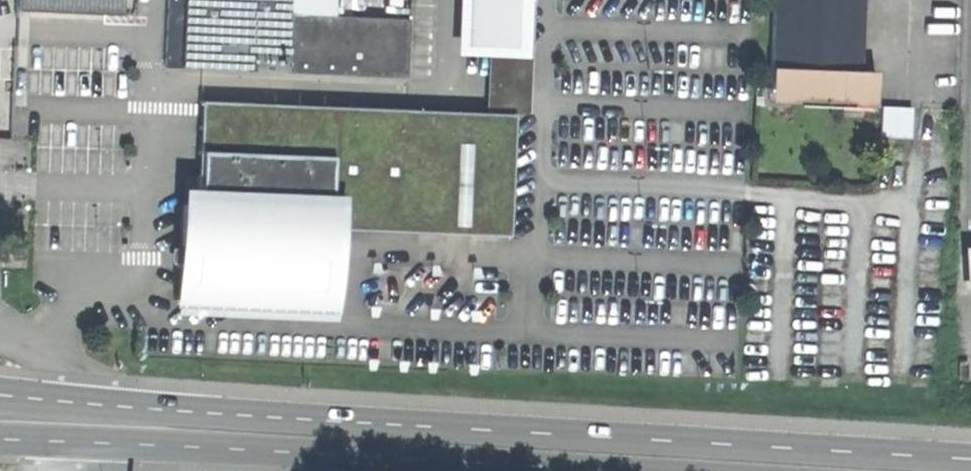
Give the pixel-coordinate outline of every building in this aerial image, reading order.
[(15,10),(119,15),(120,0),(15,0),(15,10)] [(287,0),(182,0),(179,68),(284,73),(287,0)] [(284,73),(405,77),(407,19),(331,16),(332,0),(287,0),(284,73)] [(516,0),(465,0),(463,46),(485,47),(496,47),(496,52),(519,53),(521,7),(515,6),(516,0)] [(531,1),(516,0),(515,6),(521,7),(519,53),(496,52),(496,47),(485,47),(483,112),(511,113),(526,113),(531,1)] [(856,70),(859,0),(772,0),(769,67),(856,70)] [(856,70),(769,67),(768,67),(767,95),(871,99),(872,71),(856,70)] [(414,132),(415,110),(198,101),(196,152),(330,157),(328,210),(335,211),(334,229),(507,236),(511,136),(414,132)] [(908,138),(909,108),(879,107),(878,137),(908,138)] [(511,113),(483,112),(415,110),(414,132),(511,136),(511,113)] [(331,309),(334,229),(335,211),(328,210),(330,157),(196,152),(194,204),(181,203),(179,248),(171,248),(173,266),(179,266),(177,303),(331,309)]
